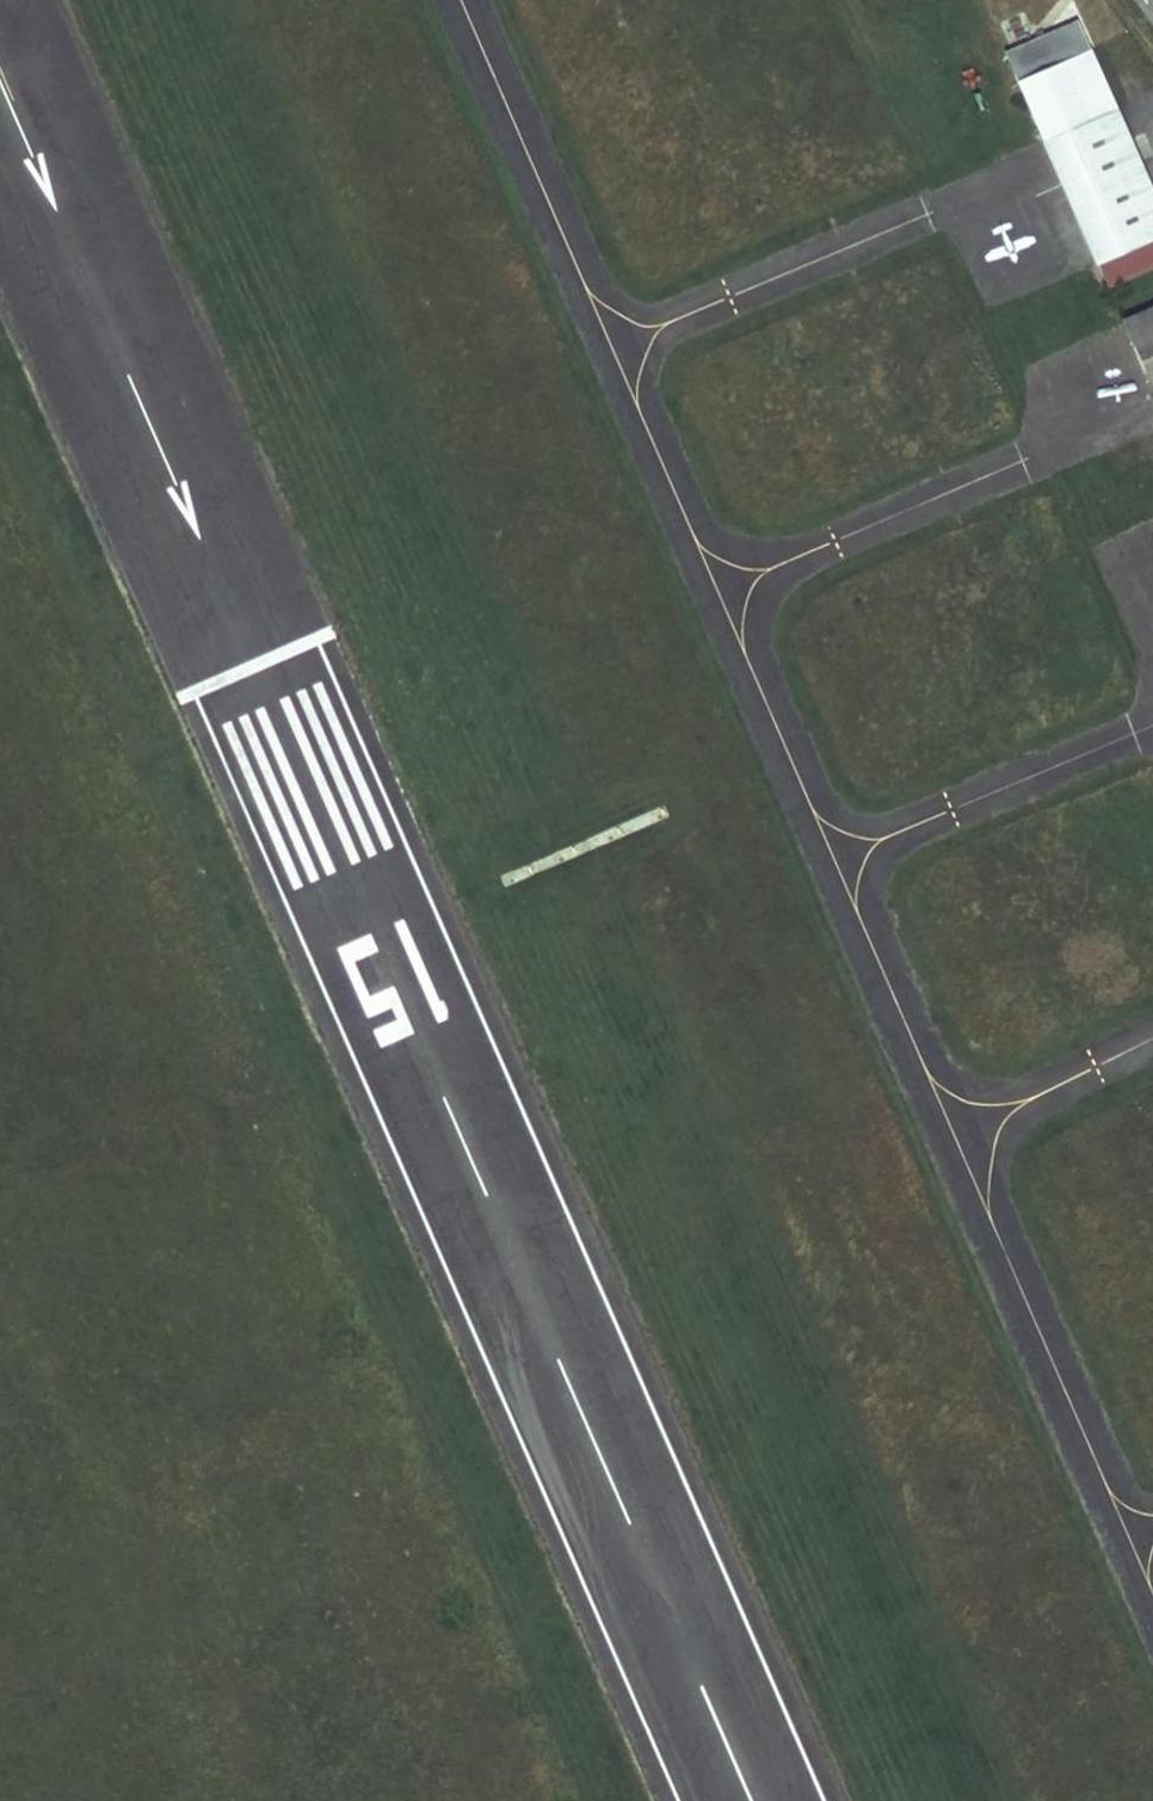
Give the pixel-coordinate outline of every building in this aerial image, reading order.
[(1076,22),(1002,54),(1094,265),(1104,290),(1152,269),(1152,194),(1091,51),(1088,52),(1076,22)] [(1124,322),(1152,389),(1152,309),(1124,322)]
